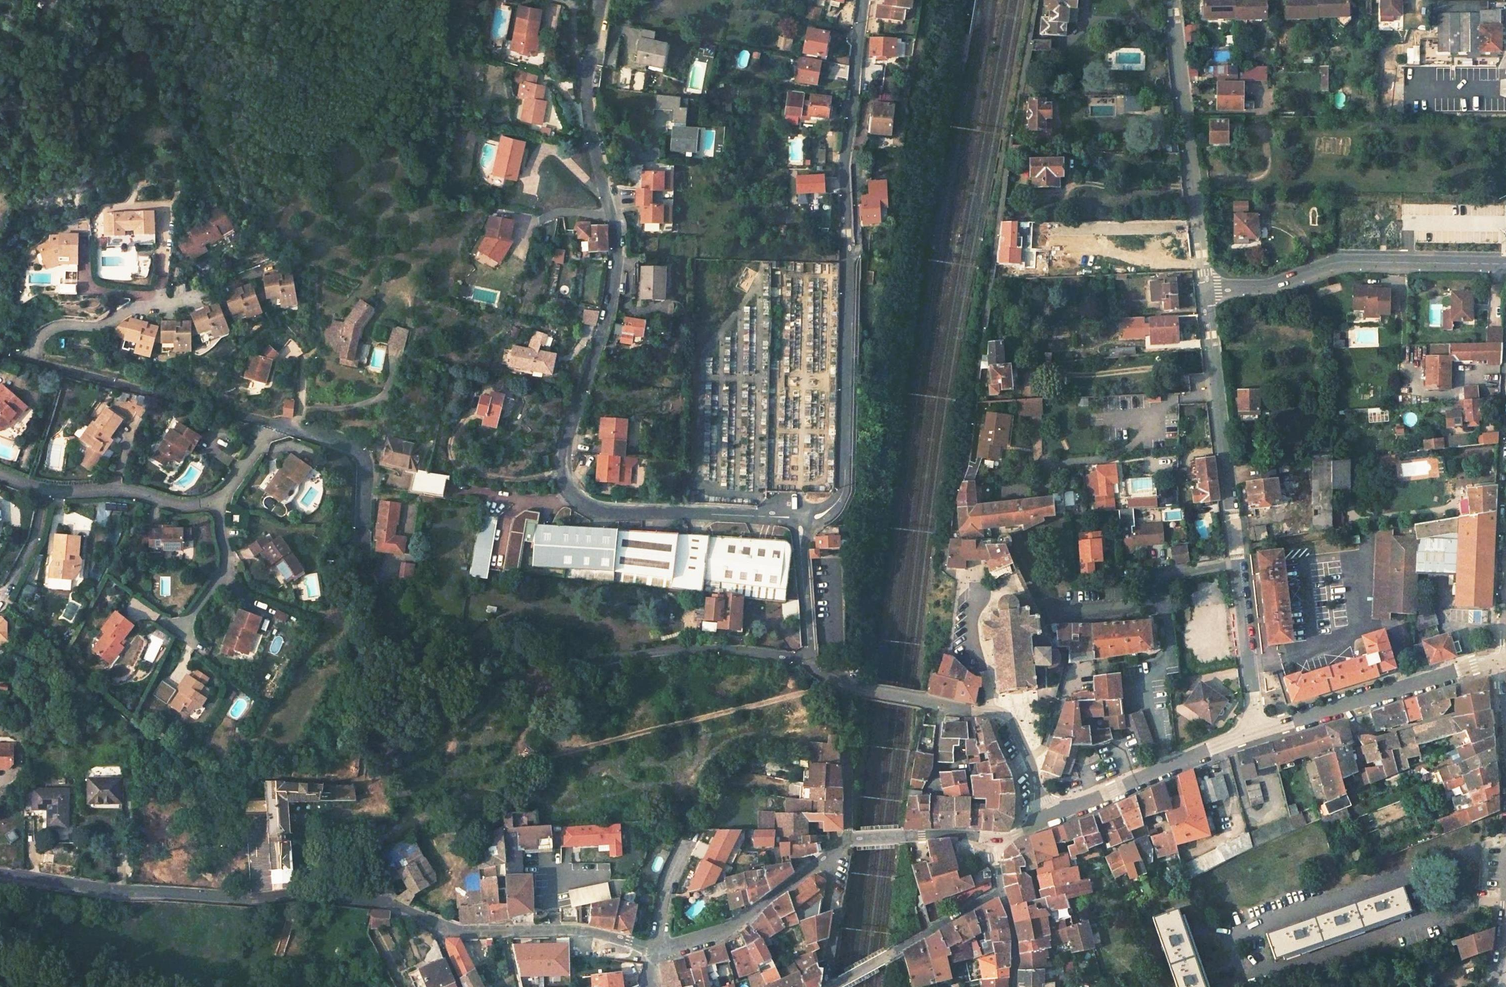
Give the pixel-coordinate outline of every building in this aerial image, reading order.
[(480,38),(484,38),(492,0),(487,0),(480,38)] [(875,24),(897,27),(900,14),(907,15),(909,0),(887,0),(885,12),(877,10),(875,24)] [(1040,35),(1064,37),(1065,24),(1075,25),(1076,9),(1073,9),(1074,0),(1045,0),(1044,7),(1050,7),(1049,20),(1042,20),(1040,35)] [(1202,18),(1217,18),(1216,20),(1234,20),(1234,0),(1202,0),(1202,18)] [(1234,22),(1252,22),(1252,20),(1266,20),(1266,0),(1234,0),(1234,20),(1234,22)] [(1286,16),(1299,17),(1299,20),(1316,20),(1317,19),(1317,0),(1285,0),(1286,16)] [(1317,19),(1333,19),(1334,16),(1348,16),(1348,0),(1317,0),(1317,19)] [(1380,20),(1391,20),(1391,14),(1399,14),(1399,0),(1380,0),(1380,20)] [(1439,3),(1438,52),(1499,51),(1499,11),(1489,11),(1489,3),(1439,3)] [(518,4),(513,40),(516,41),(515,49),(534,54),(536,42),(532,41),(534,31),(539,8),(518,4)] [(802,8),(790,5),(788,17),(799,20),(802,8)] [(807,9),(802,8),(799,20),(807,21),(809,10),(807,9)] [(821,13),(809,10),(807,21),(818,25),(821,13)] [(651,30),(635,27),(630,59),(658,62),(661,40),(649,37),(651,30)] [(828,35),(808,31),(805,53),(823,58),(828,35)] [(515,49),(516,41),(513,40),(509,40),(508,48),(515,49)] [(1032,43),(1030,52),(1049,52),(1050,41),(1032,40),(1031,40),(1030,42),(1032,43)] [(872,42),(869,57),(889,61),(892,44),(872,42)] [(783,56),(777,55),(775,69),(780,71),(783,56)] [(848,60),(834,57),(832,67),(847,70),(848,60)] [(819,66),(799,62),(794,83),(814,87),(819,66)] [(847,70),(832,67),(830,78),(846,81),(847,70)] [(556,87),(530,81),(527,98),(532,99),(528,120),(549,124),(556,87)] [(1217,82),(1216,108),(1241,108),(1242,82),(1238,82),(1217,82)] [(1024,84),(1022,96),(1036,96),(1036,84),(1024,84)] [(804,94),(790,92),(787,112),(800,114),(799,117),(799,120),(808,122),(808,117),(827,120),(830,101),(812,98),(811,103),(803,102),(804,94)] [(673,122),(673,128),(683,129),(683,124),(685,124),(687,108),(680,108),(681,96),(656,93),(654,107),(671,109),(670,122),(673,122)] [(688,97),(681,96),(680,108),(687,108),(688,97)] [(1028,120),(1029,132),(1044,131),(1044,120),(1049,119),(1049,106),(1043,106),(1042,102),(1028,103),(1028,114),(1026,114),(1027,120),(1028,120)] [(869,124),(868,135),(889,136),(892,107),(874,106),(872,124),(869,124)] [(1209,123),(1208,145),(1226,145),(1228,124),(1209,123)] [(683,129),(673,128),(670,149),(679,150),(679,147),(692,149),(694,130),(683,129)] [(524,139),(500,134),(493,172),(519,178),(525,152),(521,151),(524,139)] [(1160,149),(1160,154),(1162,154),(1178,154),(1176,138),(1165,138),(1166,149),(1160,149)] [(823,150),(808,150),(808,164),(823,164),(823,150)] [(852,151),(850,163),(859,164),(861,151),(852,151)] [(1162,154),(1163,166),(1179,165),(1178,154),(1162,154)] [(1031,179),(1031,190),(1058,189),(1057,179),(1061,178),(1060,163),(1029,165),(1029,179),(1031,179)] [(671,172),(643,171),(642,189),(635,189),(635,196),(650,196),(651,189),(671,190),(671,172)] [(796,195),(796,205),(805,205),(805,195),(822,194),(821,178),(796,179),(796,195)] [(862,198),(863,225),(879,224),(878,209),(886,208),(884,183),(868,184),(869,198),(862,198)] [(650,196),(635,196),(635,205),(642,206),(641,222),(670,223),(671,205),(650,205),(650,196)] [(125,233),(133,233),(133,236),(152,237),(153,212),(145,212),(106,210),(105,222),(105,236),(125,236),(125,233)] [(205,248),(210,245),(211,247),(223,241),(222,238),(231,233),(220,213),(207,219),(208,222),(189,232),(192,238),(188,240),(180,244),(189,261),(207,252),(205,248)] [(1232,215),(1233,239),(1243,239),(1252,243),(1259,233),(1257,221),(1257,214),(1254,214),(1232,215)] [(482,253),(502,268),(516,250),(513,246),(517,225),(495,221),(491,243),(482,253)] [(606,227),(588,224),(577,225),(577,240),(589,240),(589,252),(606,252),(606,227)] [(999,235),(998,239),(1005,238),(1021,238),(1021,225),(1000,225),(999,235)] [(43,266),(56,263),(67,263),(67,270),(75,271),(76,264),(77,234),(59,234),(49,233),(49,241),(38,243),(43,266)] [(1005,238),(1005,250),(1021,249),(1021,238),(1005,238)] [(837,252),(821,250),(820,261),(837,261),(837,252)] [(56,263),(43,266),(45,272),(54,269),(67,270),(67,263),(56,263)] [(662,269),(640,268),(639,299),(652,301),(652,296),(661,297),(662,269)] [(1006,269),(1006,277),(1019,276),(1019,269),(1006,269)] [(281,271),(257,270),(257,279),(281,279),(281,271)] [(1175,310),(1174,280),(1179,280),(1178,272),(1158,272),(1158,277),(1166,276),(1166,281),(1149,281),(1150,300),(1163,300),(1163,310),(1175,310)] [(256,305),(285,305),(286,280),(281,279),(257,279),(256,285),(256,299),(256,305)] [(239,283),(216,292),(219,300),(242,291),(239,283)] [(74,286),(57,285),(56,295),(74,296),(74,286)] [(245,290),(248,299),(256,299),(256,285),(245,290)] [(1368,286),(1353,286),(1354,308),(1365,308),(1371,315),(1378,315),(1378,313),(1389,313),(1389,289),(1368,289),(1368,286)] [(221,305),(225,315),(228,324),(254,313),(248,299),(245,290),(242,291),(219,300),(221,305)] [(1471,290),(1452,290),(1452,308),(1444,308),(1444,327),(1452,327),(1452,318),(1471,318),(1471,290)] [(189,318),(214,308),(210,300),(185,310),(189,318)] [(214,308),(217,318),(225,315),(221,305),(214,308)] [(190,322),(196,337),(199,343),(223,333),(217,318),(214,308),(189,318),(190,322)] [(154,319),(127,313),(126,321),(153,327),(154,319)] [(157,324),(185,324),(185,316),(157,316),(157,324)] [(1146,318),(1147,342),(1173,341),(1171,317),(1146,318)] [(643,321),(622,318),(620,334),(619,344),(629,345),(629,336),(630,328),(641,330),(643,321)] [(357,326),(330,319),(324,341),(331,343),(329,352),(337,353),(335,359),(338,359),(349,362),(357,326)] [(123,321),(112,335),(122,337),(126,321),(123,321)] [(120,346),(148,352),(150,343),(153,327),(126,321),(122,337),(120,346)] [(185,324),(185,341),(196,337),(190,322),(185,324)] [(157,327),(157,343),(158,351),(185,352),(185,341),(185,324),(157,324),(157,327)] [(543,336),(527,330),(520,350),(505,346),(500,365),(524,370),(525,366),(544,370),(547,357),(533,354),(533,351),(535,345),(539,346),(543,336)] [(982,363),(981,370),(989,369),(1004,367),(1001,342),(990,343),(989,363),(982,363)] [(398,346),(389,343),(386,354),(396,357),(398,346)] [(1450,361),(1488,360),(1488,364),(1501,363),(1502,344),(1451,345),(1450,361)] [(1428,345),(1426,389),(1449,390),(1450,361),(1451,345),(1428,345)] [(258,358),(248,355),(242,378),(261,383),(268,361),(272,352),(263,348),(258,358)] [(525,366),(524,370),(543,374),(544,370),(525,366)] [(990,387),(990,395),(998,394),(998,392),(1019,390),(1018,366),(1011,367),(989,369),(991,387),(990,387)] [(505,381),(493,378),(491,389),(503,393),(505,381)] [(2,432),(9,423),(16,416),(19,419),(28,408),(3,385),(0,388),(0,431),(2,432)] [(1463,388),(1464,401),(1479,399),(1478,387),(1463,388)] [(1236,391),(1237,412),(1239,412),(1256,411),(1258,411),(1257,390),(1236,391)] [(487,401),(478,400),(476,415),(485,417),(483,426),(496,428),(499,398),(488,396),(487,401)] [(1479,399),(1464,401),(1454,401),(1454,411),(1446,412),(1447,426),(1462,425),(1461,411),(1465,411),(1465,410),(1466,422),(1480,421),(1480,417),(1479,399)] [(287,403),(280,401),(276,412),(285,415),(287,410),(287,403)] [(1026,401),(1019,401),(1019,416),(1023,420),(1027,416),(1026,401)] [(1041,401),(1026,401),(1027,416),(1041,416),(1041,401)] [(106,409),(95,424),(94,423),(82,439),(99,451),(105,443),(107,445),(112,439),(109,437),(121,421),(121,420),(106,409)] [(1239,412),(1240,421),(1257,420),(1256,411),(1239,412)] [(967,469),(963,483),(975,484),(981,459),(997,461),(999,448),(1002,448),(1004,432),(1007,432),(1009,416),(986,413),(984,431),(979,431),(975,457),(973,465),(968,464),(967,469)] [(16,416),(9,423),(12,426),(19,419),(16,416)] [(624,420),(601,418),(600,440),(598,457),(617,458),(621,459),(624,420)] [(175,433),(155,459),(165,466),(171,457),(180,465),(190,453),(194,447),(198,450),(203,443),(184,428),(178,435),(175,433)] [(1483,437),(1482,444),(1498,442),(1498,435),(1483,437)] [(104,455),(115,440),(112,439),(107,445),(105,443),(99,451),(104,455)] [(1422,442),(1422,451),(1441,449),(1440,439),(1422,442)] [(193,456),(198,450),(194,447),(190,453),(193,456)] [(399,451),(384,448),(382,457),(386,457),(384,468),(404,472),(404,478),(410,479),(407,495),(422,498),(425,480),(426,474),(414,472),(418,450),(400,447),(399,451)] [(1313,456),(1311,533),(1329,530),(1330,493),(1330,488),(1330,462),(1330,455),(1313,456)] [(289,485),(292,480),(301,487),(312,471),(292,456),(281,471),(284,472),(284,473),(280,479),(277,477),(266,492),(282,503),(293,488),(289,485)] [(544,457),(530,458),(530,468),(545,467),(544,457)] [(598,457),(594,457),(593,483),(612,486),(612,480),(626,482),(629,482),(631,468),(617,467),(617,458),(598,457)] [(1197,460),(1199,481),(1215,480),(1213,458),(1197,460)] [(1330,462),(1330,488),(1348,487),(1348,460),(1330,462)] [(1248,485),(1249,506),(1258,506),(1259,510),(1269,509),(1269,506),(1278,505),(1276,463),(1264,463),(1264,484),(1248,485)] [(1115,466),(1095,467),(1097,496),(1094,496),(1095,514),(1113,511),(1110,484),(1116,475),(1115,466)] [(1178,467),(1177,483),(1186,482),(1186,467),(1178,467)] [(291,507),(302,492),(301,487),(292,480),(289,485),(293,488),(282,503),(286,507),(291,507)] [(445,484),(425,480),(422,498),(443,501),(445,484)] [(1192,489),(1193,502),(1217,500),(1215,480),(1199,481),(1199,489),(1192,489)] [(1177,483),(1177,504),(1182,503),(1185,503),(1186,482),(1177,483)] [(995,506),(988,507),(975,508),(975,485),(975,484),(963,483),(959,493),(959,528),(959,534),(954,534),(949,534),(949,542),(973,538),(986,537),(987,539),(993,539),(992,537),(992,535),(992,533),(993,532),(994,530),(996,529),(998,527),(1000,527),(1002,527),(1004,528),(1006,529),(1007,531),(1008,533),(1041,523),(1041,520),(1053,518),(1051,501),(995,506)] [(1466,488),(1464,517),(1494,512),(1496,485),(1466,488)] [(1150,499),(1124,503),(1125,510),(1151,507),(1150,499)] [(396,506),(376,503),(372,542),(377,542),(376,553),(396,556),(398,539),(387,538),(389,520),(394,520),(396,506)] [(523,507),(508,515),(502,570),(517,571),(522,518),(537,519),(538,509),(523,507)] [(1133,545),(1164,542),(1161,522),(1130,525),(1128,510),(1117,511),(1119,530),(1122,555),(1130,554),(1133,549),(1133,545)] [(485,575),(493,514),(475,511),(467,573),(485,575)] [(1419,573),(1444,573),(1444,577),(1455,577),(1455,606),(1457,606),(1462,606),(1490,607),(1494,512),(1464,517),(1457,518),(1454,519),(1417,525),(1416,539),(1415,572),(1414,576),(1419,576),(1419,573)] [(234,526),(241,525),(241,517),(233,518),(234,526)] [(780,542),(533,521),(527,573),(720,594),(739,597),(781,601),(786,602),(791,556),(789,546),(780,542)] [(1391,529),(1389,572),(1415,572),(1416,539),(1413,525),(1403,527),(1391,529)] [(1081,558),(1082,568),(1094,567),(1094,557),(1102,556),(1101,546),(1105,545),(1104,535),(1103,526),(1080,527),(1081,537),(1080,537),(1081,558)] [(167,551),(184,551),(184,542),(193,542),(193,531),(174,531),(166,531),(166,527),(154,527),(154,546),(154,562),(164,561),(164,548),(167,548),(167,551)] [(816,539),(816,550),(818,550),(838,548),(838,537),(843,537),(843,527),(829,529),(830,538),(816,539)] [(973,538),(949,542),(947,557),(946,569),(959,569),(962,569),(962,561),(979,560),(984,560),(984,562),(995,559),(1010,554),(1004,543),(1005,542),(1006,541),(1007,540),(1008,539),(1008,537),(1008,536),(1008,534),(1008,533),(1007,531),(1006,529),(1004,528),(1002,527),(1000,527),(998,527),(996,529),(994,530),(993,532),(992,533),(992,535),(992,537),(993,539),(987,539),(986,537),(973,538)] [(1252,530),(1254,543),(1267,541),(1265,528),(1252,530)] [(154,529),(145,529),(145,546),(154,546),(154,529)] [(1377,531),(1372,618),(1389,619),(1389,614),(1387,614),(1389,572),(1391,529),(1377,531)] [(279,562),(291,580),(297,576),(304,570),(281,537),(271,543),(266,535),(251,546),(257,554),(261,552),(263,551),(273,565),(277,563),(279,562)] [(82,541),(57,538),(55,562),(58,563),(57,569),(53,569),(51,582),(75,585),(84,577),(84,566),(80,562),(82,541)] [(1171,561),(1187,559),(1185,544),(1169,546),(1171,561)] [(809,555),(810,559),(818,559),(818,555),(818,550),(816,550),(809,551),(809,555)] [(1265,621),(1267,644),(1289,642),(1280,553),(1257,556),(1259,569),(1265,621)] [(991,578),(992,579),(1018,571),(1010,554),(995,559),(997,570),(990,572),(991,575),(991,578)] [(984,562),(986,573),(990,572),(997,570),(995,559),(984,562)] [(304,570),(297,576),(300,580),(307,575),(304,570)] [(1389,572),(1387,614),(1389,614),(1413,614),(1414,576),(1415,572),(1389,572)] [(716,602),(705,600),(703,620),(718,621),(718,628),(736,630),(739,597),(720,594),(717,597),(716,602)] [(1031,635),(1034,666),(1046,666),(1051,666),(1052,649),(1056,649),(1054,646),(1045,626),(1035,605),(1029,594),(1016,598),(1018,601),(1019,604),(1019,608),(1028,608),(1029,616),(1038,616),(1040,635),(1031,635)] [(1018,601),(1016,598),(1013,596),(1010,595),(1006,595),(1003,596),(1000,598),(998,601),(998,603),(997,606),(997,611),(988,612),(990,621),(980,622),(981,641),(992,640),(994,662),(996,693),(1005,692),(1013,692),(1016,691),(1027,691),(1036,690),(1034,666),(1031,635),(1040,635),(1038,616),(1029,616),(1028,608),(1019,608),(1019,604),(1018,601)] [(786,602),(781,601),(782,624),(797,625),(800,624),(799,603),(786,602)] [(263,622),(241,612),(225,648),(245,658),(255,635),(257,635),(263,622)] [(119,613),(107,630),(111,633),(98,650),(113,662),(118,654),(124,658),(129,649),(124,645),(128,640),(138,626),(119,613)] [(1414,618),(1417,631),(1435,626),(1437,625),(1434,613),(1414,618)] [(1185,628),(1187,647),(1195,647),(1196,665),(1224,662),(1223,653),(1225,653),(1224,642),(1222,642),(1220,620),(1191,623),(1192,627),(1185,628)] [(1045,626),(1054,646),(1058,646),(1059,647),(1067,647),(1069,663),(1117,655),(1152,650),(1149,621),(1103,623),(1055,624),(1045,626)] [(1286,686),(1291,703),(1378,677),(1377,673),(1393,668),(1383,632),(1363,638),(1368,657),(1315,673),(1313,668),(1283,678),(1285,686),(1286,686)] [(1422,643),(1413,646),(1412,668),(1429,664),(1454,657),(1453,654),(1460,652),(1457,641),(1450,643),(1448,634),(1422,642),(1422,643)] [(133,644),(128,640),(124,645),(129,649),(133,644)] [(236,654),(225,648),(223,653),(234,659),(236,654)] [(1052,649),(1051,666),(1051,669),(1056,668),(1059,665),(1061,661),(1062,657),(1058,650),(1056,649),(1052,649)] [(943,657),(938,669),(947,672),(952,661),(948,659),(943,657)] [(947,672),(945,678),(957,681),(960,682),(963,683),(966,674),(961,668),(954,661),(952,661),(947,672)] [(1403,668),(1406,676),(1411,674),(1409,667),(1403,668)] [(202,708),(205,702),(209,704),(213,696),(211,695),(215,686),(206,682),(210,674),(198,668),(194,676),(188,673),(182,686),(187,688),(177,707),(187,712),(192,703),(197,706),(202,708)] [(938,669),(935,675),(945,678),(947,672),(938,669)] [(932,674),(928,693),(952,699),(957,681),(945,678),(935,675),(932,674)] [(960,682),(956,700),(973,704),(976,688),(979,688),(979,679),(966,674),(963,683),(960,682)] [(1070,695),(1065,703),(1108,699),(1110,715),(1123,714),(1119,674),(1094,677),(1094,692),(1070,695)] [(1456,700),(1456,703),(1488,694),(1487,680),(1455,689),(1456,700)] [(1199,683),(1184,705),(1212,723),(1225,701),(1199,683)] [(1443,693),(1446,703),(1450,701),(1456,700),(1455,689),(1443,693)] [(1443,693),(1434,696),(1437,705),(1446,703),(1443,693)] [(1457,715),(1458,718),(1490,710),(1489,707),(1488,694),(1456,703),(1457,715)] [(1434,696),(1415,701),(1418,710),(1437,705),(1434,696)] [(1061,713),(1057,724),(1072,724),(1071,722),(1085,722),(1084,718),(1099,716),(1108,715),(1110,715),(1108,699),(1065,703),(1061,713)] [(1401,705),(1406,723),(1420,719),(1418,710),(1415,701),(1401,705)] [(1420,719),(1420,721),(1438,716),(1451,706),(1450,701),(1446,703),(1437,705),(1418,710),(1420,719)] [(192,703),(187,712),(193,715),(197,706),(192,703)] [(1371,714),(1377,731),(1400,725),(1401,726),(1407,724),(1406,723),(1401,705),(1371,714)] [(1451,719),(1458,737),(1491,726),(1490,710),(1458,718),(1451,719)] [(1134,731),(1142,753),(1154,749),(1141,712),(1129,717),(1134,731)] [(828,729),(841,730),(842,715),(829,714),(828,729)] [(1111,722),(1112,729),(1124,728),(1123,716),(1123,714),(1110,715),(1111,722)] [(1124,728),(1125,735),(1134,731),(1129,717),(1123,716),(1124,728)] [(1411,730),(1421,762),(1428,759),(1424,748),(1458,737),(1451,719),(1411,730)] [(965,740),(967,754),(978,753),(977,743),(974,720),(969,720),(963,720),(964,724),(965,740)] [(974,720),(977,743),(984,743),(994,741),(986,720),(974,720)] [(1337,734),(1350,777),(1356,774),(1355,772),(1349,750),(1348,746),(1351,745),(1344,722),(1334,725),(1337,734)] [(942,725),(939,761),(939,762),(952,762),(952,746),(957,746),(957,740),(965,740),(964,724),(944,724),(942,725)] [(1055,731),(1052,739),(1071,746),(1078,746),(1091,746),(1094,746),(1111,740),(1108,730),(1087,732),(1086,727),(1072,726),(1072,724),(1057,724),(1055,731)] [(1324,727),(1328,737),(1337,734),(1334,725),(1324,727)] [(1462,747),(1492,737),(1491,726),(1458,737),(1462,747)] [(1270,743),(1277,764),(1325,749),(1326,753),(1323,754),(1323,756),(1333,754),(1328,737),(1324,727),(1270,743)] [(1402,752),(1408,767),(1421,762),(1411,730),(1403,732),(1396,734),(1402,752)] [(1333,754),(1342,781),(1350,777),(1337,734),(1328,737),(1333,754)] [(1375,744),(1380,759),(1392,755),(1402,752),(1396,734),(1376,739),(1367,736),(1362,736),(1357,737),(1362,747),(1375,744)] [(827,745),(810,744),(809,761),(809,763),(811,763),(839,767),(841,736),(828,735),(827,745)] [(1455,749),(1460,761),(1493,749),(1492,737),(1462,747),(1455,749)] [(1042,765),(1040,770),(1060,777),(1062,775),(1069,774),(1075,759),(1078,746),(1071,746),(1052,739),(1042,765)] [(994,741),(984,743),(987,754),(988,757),(988,759),(1000,755),(998,750),(994,741)] [(978,753),(978,755),(985,754),(987,754),(984,743),(977,743),(978,753)] [(1238,754),(1246,782),(1257,779),(1254,772),(1277,764),(1270,743),(1238,754)] [(1363,752),(1366,763),(1380,759),(1375,744),(1362,747),(1363,752)] [(0,745),(0,770),(8,770),(13,764),(13,745),(0,745)] [(1438,778),(1439,784),(1442,783),(1457,776),(1463,774),(1494,763),(1493,749),(1460,761),(1452,764),(1446,766),(1450,774),(1438,778)] [(1447,752),(1452,764),(1460,761),(1455,749),(1447,752)] [(912,768),(909,791),(922,791),(926,779),(929,770),(931,756),(916,753),(912,768)] [(1323,804),(1328,817),(1346,807),(1345,793),(1342,781),(1333,754),(1323,756),(1313,759),(1327,801),(1323,804)] [(988,759),(989,766),(1003,761),(1000,755),(988,759)] [(1392,755),(1380,759),(1382,766),(1375,767),(1364,769),(1369,783),(1398,771),(1392,755)] [(977,766),(978,776),(993,778),(993,776),(1008,771),(1005,766),(1003,761),(989,766),(977,766)] [(839,767),(811,763),(809,782),(840,790),(839,767)] [(1465,783),(1467,794),(1495,783),(1494,763),(1463,774),(1457,776),(1442,783),(1445,790),(1465,783)] [(968,793),(971,799),(974,799),(975,801),(986,800),(986,805),(992,804),(993,796),(1012,794),(1012,790),(1010,778),(993,783),(993,778),(978,776),(977,766),(969,767),(969,771),(973,780),(974,793),(968,793)] [(1356,774),(1361,787),(1369,783),(1364,769),(1355,772),(1356,774)] [(1165,811),(1170,829),(1176,852),(1178,857),(1181,856),(1178,845),(1210,837),(1190,770),(1174,778),(1178,795),(1170,799),(1167,800),(1169,810),(1165,811)] [(1008,771),(993,776),(993,778),(993,783),(1010,778),(1009,776),(1008,771)] [(1427,774),(1429,780),(1436,778),(1434,771),(1427,774)] [(943,787),(945,798),(955,799),(971,799),(968,793),(963,781),(962,772),(940,772),(943,787)] [(123,780),(88,780),(88,806),(123,806),(123,792),(134,792),(134,776),(124,776),(123,780)] [(1199,784),(1204,803),(1228,797),(1223,778),(1199,784)] [(809,782),(804,782),(803,783),(800,799),(840,803),(840,790),(809,782)] [(1137,797),(1143,818),(1165,811),(1169,810),(1167,800),(1170,799),(1165,782),(1137,797)] [(321,789),(289,784),(241,783),(243,816),(246,816),(252,891),(293,888),(290,834),(287,797),(356,799),(355,796),(354,789),(321,789)] [(1451,800),(1454,813),(1466,808),(1496,796),(1495,783),(1467,794),(1451,800)] [(1262,785),(1247,789),(1249,796),(1263,791),(1262,785)] [(1263,791),(1249,796),(1251,801),(1265,797),(1263,791)] [(67,793),(25,792),(25,802),(25,813),(47,813),(47,832),(68,831),(67,793)] [(908,794),(906,811),(919,810),(920,813),(930,813),(929,798),(929,794),(926,794),(923,794),(908,794)] [(976,806),(976,810),(995,810),(998,811),(1012,817),(1012,806),(1012,794),(993,796),(992,804),(986,805),(976,806)] [(1465,823),(1466,825),(1482,819),(1498,812),(1496,796),(1466,808),(1470,819),(1465,820),(1465,823)] [(756,841),(781,841),(781,854),(790,854),(790,856),(801,857),(815,854),(814,843),(814,837),(809,837),(808,822),(818,823),(818,829),(822,830),(823,832),(842,832),(840,803),(800,799),(784,797),(784,812),(759,812),(760,829),(756,829),(756,841)] [(1253,809),(1267,804),(1265,797),(1251,801),(1253,809)] [(930,813),(930,828),(937,828),(938,814),(939,798),(934,798),(929,798),(930,813)] [(939,798),(938,814),(951,814),(955,814),(955,799),(945,798),(941,798),(939,798)] [(1115,806),(1128,830),(1142,826),(1141,819),(1134,798),(1115,806)] [(955,814),(955,827),(968,827),(970,810),(976,810),(976,806),(970,807),(971,799),(955,799),(955,814)] [(1288,807),(1291,816),(1298,813),(1295,805),(1288,807)] [(1098,814),(1105,833),(1128,830),(1115,806),(1098,814)] [(1440,832),(1440,833),(1465,823),(1465,820),(1470,819),(1466,808),(1454,813),(1436,820),(1440,832)] [(906,811),(903,828),(921,827),(920,813),(919,810),(906,811)] [(970,810),(968,827),(992,828),(992,818),(995,810),(976,810),(970,810)] [(992,828),(991,831),(1007,831),(1010,824),(1012,817),(998,811),(995,810),(992,818),(992,828)] [(536,813),(505,815),(505,828),(536,828),(536,813)] [(921,827),(921,829),(930,828),(930,813),(920,813),(921,827)] [(1291,816),(1295,829),(1304,825),(1300,813),(1298,813),(1291,816)] [(938,814),(937,828),(951,827),(951,814),(938,814)] [(1248,833),(1253,847),(1295,829),(1291,816),(1248,833)] [(1082,835),(1086,847),(1098,843),(1092,817),(1078,822),(1082,835)] [(1419,836),(1421,839),(1440,832),(1436,820),(1420,827),(1423,834),(1419,836)] [(1062,828),(1065,840),(1072,838),(1082,835),(1078,822),(1062,828)] [(620,824),(562,826),(563,846),(609,844),(610,856),(621,855),(620,824)] [(489,854),(477,857),(479,870),(497,869),(508,868),(505,828),(488,836),(489,854)] [(536,828),(505,828),(508,868),(497,869),(498,876),(498,877),(508,877),(510,905),(506,905),(507,920),(511,919),(515,924),(534,924),(532,877),(522,877),(520,851),(551,849),(549,828),(536,828)] [(1050,831),(1053,844),(1065,840),(1062,828),(1050,831)] [(1150,837),(1156,859),(1176,852),(1170,829),(1150,837)] [(1108,842),(1110,847),(1132,839),(1128,830),(1105,833),(1108,842)] [(12,831),(7,834),(12,843),(18,839),(12,831)] [(1027,838),(1035,864),(1048,860),(1048,857),(1056,855),(1053,844),(1050,831),(1027,838)] [(1180,866),(1185,881),(1238,854),(1242,852),(1253,847),(1248,833),(1215,848),(1216,850),(1180,866)] [(1065,845),(1069,857),(1072,856),(1071,852),(1086,847),(1082,835),(1072,838),(1073,842),(1065,845)] [(1012,843),(1017,869),(1023,868),(1024,870),(1036,868),(1035,864),(1027,838),(1026,836),(1018,838),(1012,843)] [(411,837),(379,853),(384,867),(388,879),(400,873),(403,877),(415,896),(436,885),(434,875),(425,861),(419,852),(411,837)] [(1134,864),(1138,878),(1146,875),(1144,868),(1151,865),(1151,861),(1152,852),(1145,837),(1140,839),(1137,840),(1134,843),(1141,861),(1134,864)] [(926,863),(930,875),(934,874),(935,878),(956,872),(949,844),(949,841),(948,839),(927,840),(927,844),(929,856),(926,856),(926,863)] [(1004,851),(1006,873),(1017,874),(1017,869),(1012,843),(1004,851)] [(1128,871),(1133,884),(1138,882),(1137,878),(1138,878),(1134,864),(1141,861),(1134,843),(1120,849),(1128,871)] [(1036,868),(1038,876),(1075,865),(1072,856),(1069,857),(1065,845),(1063,846),(1065,852),(1056,855),(1048,857),(1048,860),(1035,864),(1036,868)] [(1111,870),(1114,876),(1128,871),(1120,849),(1118,849),(1118,852),(1112,854),(1105,857),(1111,870)] [(787,863),(763,870),(764,871),(770,891),(792,871),(790,862),(787,863)] [(923,864),(911,866),(918,886),(932,882),(930,875),(926,863),(923,864)] [(1036,881),(1038,891),(1081,878),(1077,865),(1075,865),(1038,876),(1038,880),(1036,881)] [(479,870),(462,874),(459,886),(460,892),(482,889),(481,880),(480,877),(479,870)] [(764,871),(744,873),(752,906),(770,891),(764,871)] [(934,874),(930,875),(932,882),(957,874),(956,872),(935,878),(934,874)] [(744,873),(727,881),(731,912),(752,906),(744,873)] [(1006,894),(1009,906),(1025,903),(1025,906),(1033,904),(1034,909),(1042,909),(1048,915),(1055,922),(1070,917),(1066,899),(1064,895),(1038,899),(1033,900),(1028,879),(1021,874),(1017,874),(1006,873),(1003,877),(1006,894)] [(957,874),(932,882),(933,884),(937,883),(938,886),(958,879),(958,878),(957,874)] [(814,875),(790,893),(798,920),(819,914),(824,881),(814,875)] [(929,903),(972,887),(971,881),(970,875),(964,876),(965,878),(958,879),(938,886),(937,883),(933,884),(932,882),(918,886),(924,905),(929,903)] [(1036,891),(1038,899),(1064,895),(1066,899),(1094,892),(1089,875),(1081,878),(1038,891),(1036,891)] [(498,879),(481,880),(482,889),(486,921),(507,920),(506,905),(500,906),(498,879)] [(606,883),(568,891),(571,907),(577,906),(582,905),(591,903),(610,899),(606,883)] [(1155,887),(1158,896),(1164,893),(1161,884),(1155,887)] [(1268,935),(1277,962),(1412,914),(1403,888),(1268,935)] [(482,889),(460,892),(460,924),(486,921),(482,889)] [(787,893),(772,904),(784,928),(799,922),(798,920),(790,893),(789,894),(787,893)] [(983,905),(988,918),(1003,914),(996,898),(983,905)] [(619,901),(592,906),(590,925),(596,926),(612,930),(619,903),(619,901)] [(637,907),(619,903),(612,930),(630,934),(637,907)] [(1009,906),(1013,921),(1028,918),(1045,915),(1048,915),(1042,909),(1034,909),(1033,904),(1025,906),(1025,903),(1009,906)] [(766,909),(761,913),(773,934),(784,928),(772,904),(766,909)] [(973,911),(977,921),(988,918),(983,905),(973,911)] [(389,911),(368,909),(367,915),(371,916),(381,919),(389,919),(389,911)] [(1177,986),(1210,986),(1184,916),(1181,917),(1178,910),(1152,920),(1177,986)] [(819,914),(798,920),(799,922),(805,943),(802,944),(805,951),(809,949),(814,947),(814,941),(826,939),(830,911),(819,914)] [(963,916),(972,935),(980,932),(981,931),(977,921),(973,911),(963,916)] [(757,917),(748,926),(760,945),(763,949),(769,946),(765,938),(773,934),(761,913),(757,917)] [(988,918),(991,928),(1005,926),(1004,917),(1003,914),(988,918)] [(1018,940),(1020,955),(1043,949),(1043,948),(1041,938),(1068,931),(1067,926),(1073,925),(1070,917),(1055,922),(1046,921),(1045,915),(1028,918),(1032,937),(1018,940)] [(950,923),(969,958),(980,954),(976,941),(972,935),(963,916),(950,923)] [(977,921),(981,931),(988,928),(989,939),(983,940),(988,952),(995,950),(993,942),(991,928),(988,918),(977,921)] [(1013,921),(1018,940),(1032,937),(1028,918),(1013,921)] [(1070,940),(1072,953),(1087,950),(1093,949),(1086,921),(1073,925),(1067,926),(1068,931),(1070,940)] [(937,933),(949,965),(966,959),(969,958),(950,923),(937,931),(937,933)] [(748,926),(739,935),(748,951),(760,945),(748,926)] [(991,928),(993,942),(1008,940),(1005,926),(991,928)] [(1456,946),(1460,960),(1489,951),(1493,929),(1451,943),(1452,947),(1456,946)] [(1041,938),(1043,948),(1070,940),(1068,931),(1041,938)] [(924,940),(936,982),(948,977),(948,974),(952,972),(951,968),(947,970),(945,966),(949,965),(937,933),(924,940)] [(734,939),(728,942),(739,976),(758,970),(755,965),(748,951),(739,935),(734,939)] [(432,936),(426,959),(431,966),(443,955),(442,953),(432,936)] [(461,939),(448,940),(446,949),(460,979),(475,971),(461,939)] [(912,986),(919,986),(936,982),(924,940),(924,939),(902,952),(903,955),(912,986)] [(976,941),(980,954),(988,952),(983,940),(976,941)] [(995,950),(995,953),(1008,955),(1008,940),(993,942),(995,950)] [(724,943),(703,951),(706,966),(729,960),(724,943)] [(760,945),(748,951),(755,965),(769,959),(763,949),(760,945)] [(805,951),(793,956),(800,970),(815,963),(809,949),(805,951)] [(1017,970),(1042,969),(1045,969),(1049,969),(1047,958),(1045,958),(1043,949),(1020,955),(1020,963),(1017,970)] [(694,954),(683,958),(687,972),(706,966),(703,951),(694,954)] [(979,959),(982,979),(1006,978),(1007,978),(1007,967),(997,967),(995,953),(979,959)] [(995,953),(997,967),(1007,967),(1009,967),(1008,955),(995,953)] [(661,966),(664,978),(666,986),(665,986),(692,986),(687,972),(683,958),(672,961),(672,963),(661,966)] [(413,983),(414,986),(446,986),(455,983),(449,970),(445,961),(431,966),(420,971),(424,978),(413,983)] [(792,963),(776,971),(780,979),(796,971),(792,963)] [(796,971),(804,986),(819,986),(820,986),(822,970),(818,969),(815,963),(800,970),(796,971)] [(687,972),(692,986),(710,986),(706,966),(687,972)] [(773,966),(759,972),(760,975),(766,986),(780,979),(776,971),(773,966)] [(419,969),(408,974),(413,983),(424,978),(420,971),(419,969)] [(1046,986),(1042,969),(1017,970),(1017,986),(1039,986),(1046,986)] [(1064,982),(1063,976),(1063,969),(1060,969),(1053,969),(1049,969),(1045,969),(1048,985),(1053,984),(1055,984),(1064,982)] [(460,979),(464,986),(483,986),(475,971),(460,979)] [(764,986),(804,986),(796,971),(780,979),(766,986),(764,986)] [(1079,986),(1102,986),(1098,971),(1077,977),(1079,986)] [(593,976),(594,986),(624,986),(622,973),(593,976)] [(749,978),(751,986),(764,986),(766,986),(760,975),(749,978)] [(982,986),(1006,986),(1006,978),(982,979),(982,986)]
